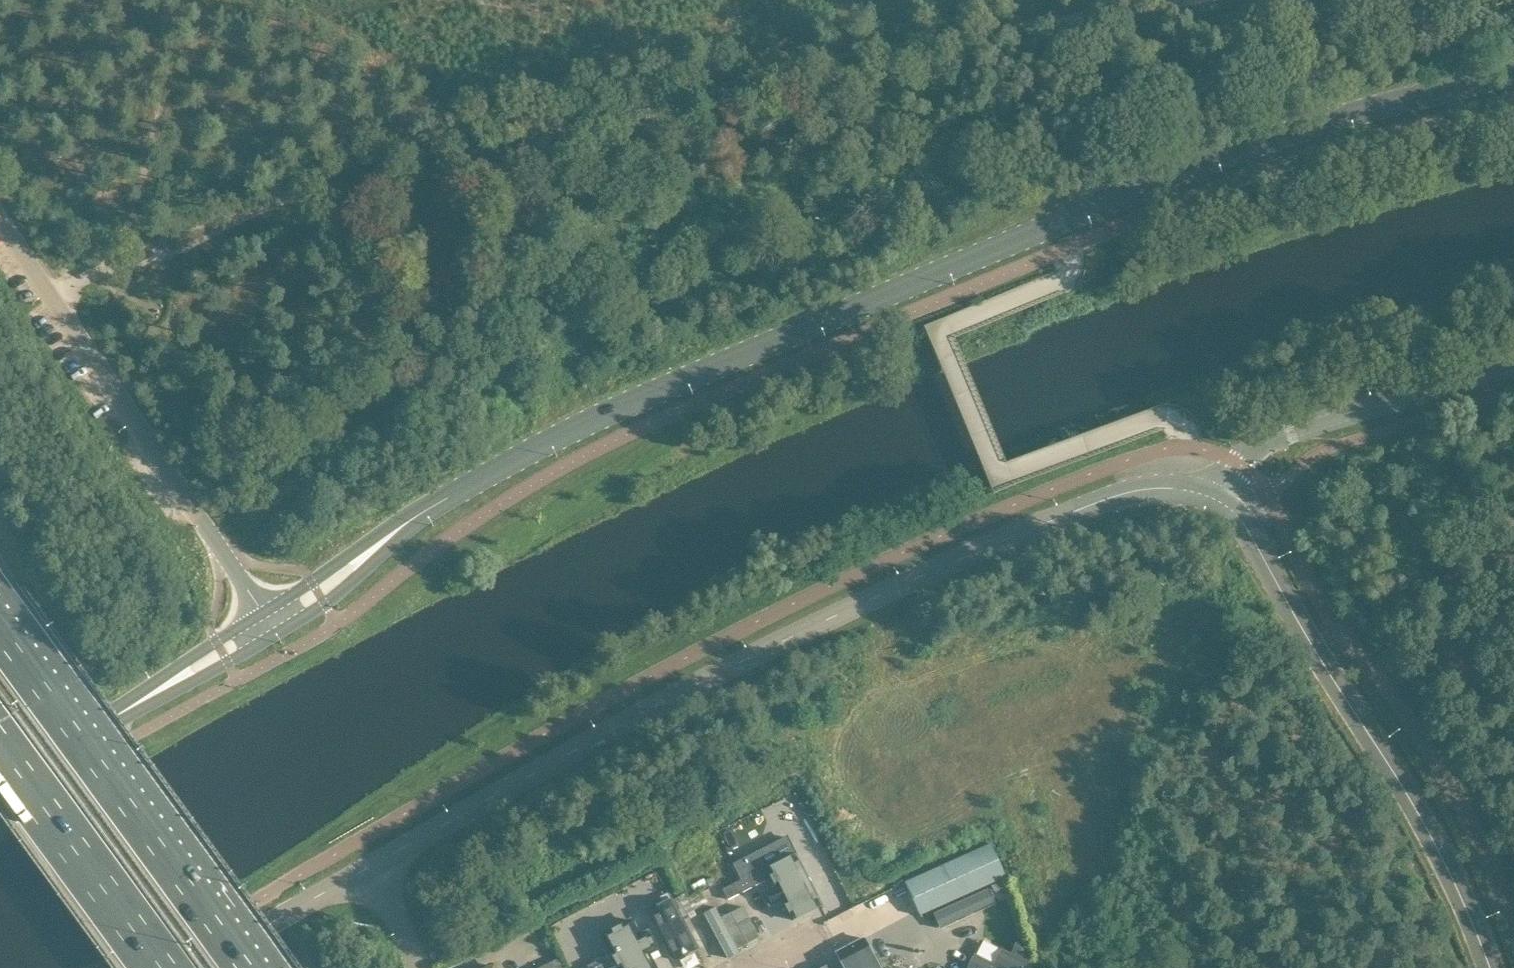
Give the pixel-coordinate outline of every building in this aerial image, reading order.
[(991,843),(906,882),(921,915),(1007,877),(991,843)] [(792,857),(771,868),(799,921),(819,911),(792,857)] [(762,870),(743,879),(748,890),(767,880),(762,870)] [(743,879),(724,889),(729,899),(748,890),(743,879)] [(1005,879),(992,885),(995,890),(1005,893),(1011,891),(1005,879)] [(445,903),(436,907),(439,917),(449,913),(445,903)] [(717,907),(704,915),(727,960),(763,941),(745,906),(723,918),(717,907)] [(605,937),(621,967),(654,967),(646,954),(655,950),(649,937),(638,942),(629,925),(605,937)] [(835,954),(843,967),(881,967),(865,938),(835,954)] [(977,955),(970,967),(1025,967),(1028,963),(1000,949),(993,963),(977,955)] [(588,965),(588,966),(589,967),(608,967),(609,967),(612,966),(615,964),(611,955),(609,955),(608,956),(588,965)] [(539,967),(565,967),(560,958),(558,958),(539,967)]
